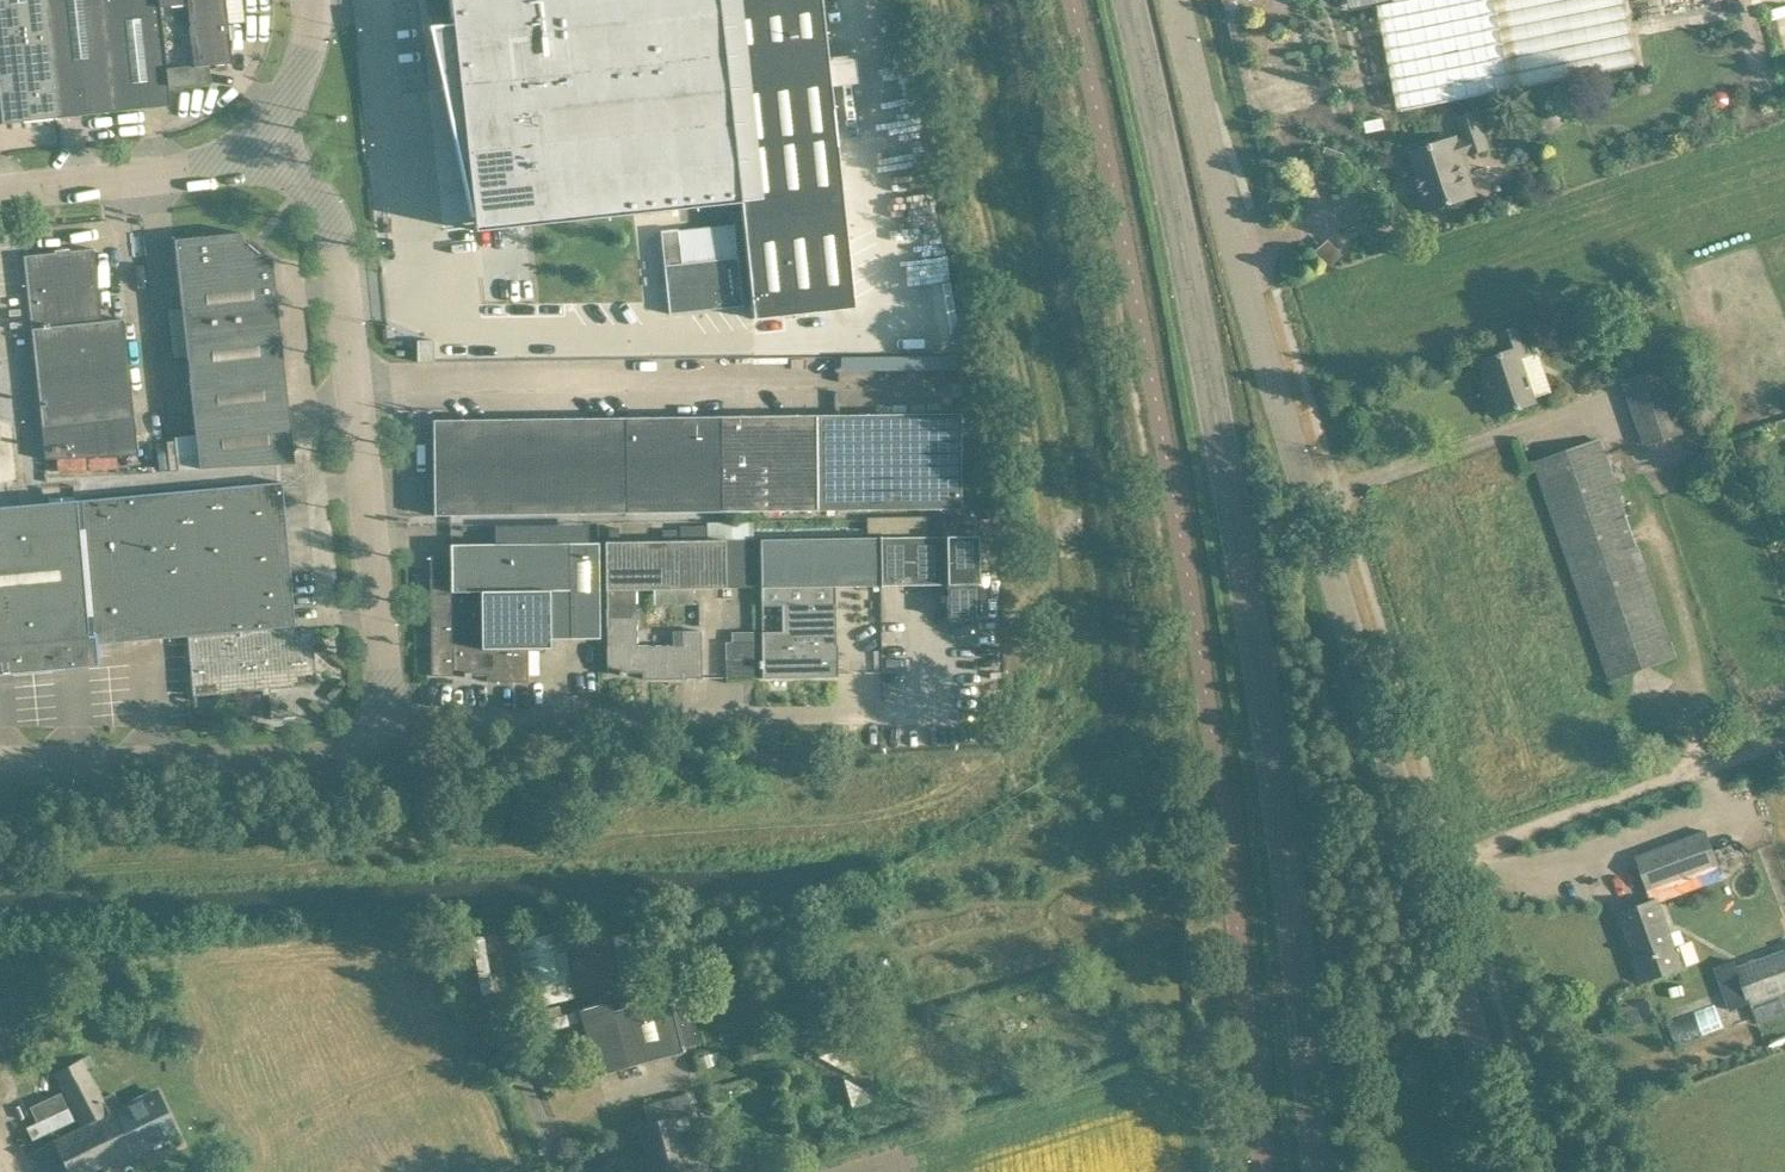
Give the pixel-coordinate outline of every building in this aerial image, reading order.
[(58,117),(45,0),(0,0),(0,106),(2,123),(58,117)] [(114,111),(102,0),(45,0),(58,117),(114,111)] [(168,88),(159,0),(102,0),(114,111),(170,105),(168,88)] [(210,84),(208,65),(232,63),(225,0),(159,0),(168,88),(210,84)] [(429,26),(442,88),(458,86),(471,216),(473,231),(741,202),(754,319),(777,316),(854,308),(836,134),(833,109),(821,0),(448,0),(451,24),(429,26)] [(1394,2),(1378,5),(1398,111),(1638,64),(1625,0),(1394,0),(1394,2)] [(1262,33),(1273,59),(1285,54),(1274,28),(1262,33)] [(1259,109),(1318,88),(1311,68),(1252,89),(1259,109)] [(1362,95),(1315,127),(1327,145),(1374,113),(1362,95)] [(1286,108),(1298,154),(1318,149),(1307,103),(1286,108)] [(1489,148),(1477,111),(1459,117),(1466,139),(1452,143),(1451,138),(1411,151),(1422,185),(1416,187),(1425,212),(1470,196),(1456,156),(1470,151),(1471,154),(1489,148)] [(1382,118),(1368,121),(1371,131),(1384,129),(1382,118)] [(678,228),(660,230),(669,313),(742,305),(737,257),(682,263),(678,228)] [(265,257),(242,239),(241,232),(174,239),(182,304),(276,294),(272,256),(265,257)] [(123,318),(102,320),(93,248),(64,251),(86,456),(138,454),(123,318)] [(46,459),(86,456),(64,251),(24,255),(46,459)] [(192,401),(286,391),(276,294),(182,304),(192,401)] [(1486,391),(1494,416),(1536,402),(1521,357),(1529,354),(1520,327),(1499,334),(1505,352),(1480,360),(1490,390),(1486,391)] [(417,361),(434,361),(434,340),(417,340),(417,361)] [(530,341),(529,355),(601,357),(601,344),(530,341)] [(838,352),(841,414),(901,410),(899,384),(954,381),(952,353),(918,355),(917,348),(838,352)] [(1662,366),(1622,380),(1628,398),(1644,445),(1645,446),(1684,431),(1668,384),(1662,366)] [(200,467),(294,463),(286,391),(192,401),(200,467)] [(817,510),(961,508),(960,412),(815,414),(817,510)] [(722,511),(817,510),(815,414),(720,416),(722,511)] [(626,512),(722,511),(720,416),(624,417),(626,512)] [(434,515),(626,512),(624,417),(433,420),(434,515)] [(1725,437),(1708,444),(1714,458),(1730,451),(1725,437)] [(1611,678),(1674,656),(1599,440),(1536,462),(1611,678)] [(282,481),(0,507),(0,668),(97,660),(96,644),(187,635),(193,695),(262,689),(263,695),(271,694),(270,688),(316,684),(311,630),(296,631),(282,481)] [(947,607),(957,617),(979,616),(978,535),(880,537),(881,585),(947,584),(947,607)] [(762,660),(759,660),(759,668),(762,667),(762,678),(795,677),(795,670),(808,670),(808,677),(838,676),(837,642),(836,642),(836,629),(835,604),(835,585),(881,585),(880,537),(760,539),(761,587),(761,605),(782,605),(782,630),(762,631),(762,660)] [(693,604),(693,588),(754,587),(753,539),(605,541),(606,589),(608,589),(636,588),(677,588),(678,604),(693,604)] [(450,555),(430,556),(431,675),(452,675),(464,674),(464,676),(470,676),(470,674),(486,674),(495,674),(496,681),(528,681),(528,674),(527,650),(527,647),(550,647),(550,637),(600,637),(599,541),(589,542),(586,542),(570,542),(494,543),(450,543),(450,555)] [(637,645),(636,588),(608,589),(608,608),(606,608),(607,626),(608,626),(608,646),(607,646),(607,672),(619,672),(619,674),(626,674),(626,672),(651,672),(651,679),(702,678),(701,631),(681,631),(682,644),(637,645)] [(730,629),(729,675),(756,675),(756,629),(730,629)] [(1649,890),(1718,864),(1706,830),(1636,856),(1649,890)] [(1643,904),(1621,913),(1638,960),(1634,961),(1642,981),(1682,967),(1688,965),(1680,945),(1675,947),(1657,899),(1643,904)] [(526,994),(569,984),(556,930),(514,939),(526,994)] [(1714,966),(1730,1010),(1748,1003),(1756,1025),(1784,1015),(1784,948),(1737,967),(1734,959),(1714,966)] [(701,1047),(686,994),(672,998),(671,995),(657,999),(620,1009),(614,1010),(612,1001),(575,1010),(589,1064),(592,1075),(637,1064),(686,1051),(701,1047)] [(1638,1004),(1621,1009),(1626,1024),(1642,1018),(1638,1004)] [(866,1043),(822,1055),(828,1074),(845,1069),(856,1107),(882,1100),(866,1043)] [(101,1097),(81,1057),(54,1072),(80,1128),(28,1152),(38,1171),(88,1171),(102,1165),(106,1171),(143,1154),(139,1147),(176,1130),(157,1090),(122,1106),(115,1091),(101,1097)] [(643,1105),(648,1122),(639,1125),(651,1171),(656,1171),(699,1160),(687,1116),(692,1115),(687,1094),(643,1105)]
